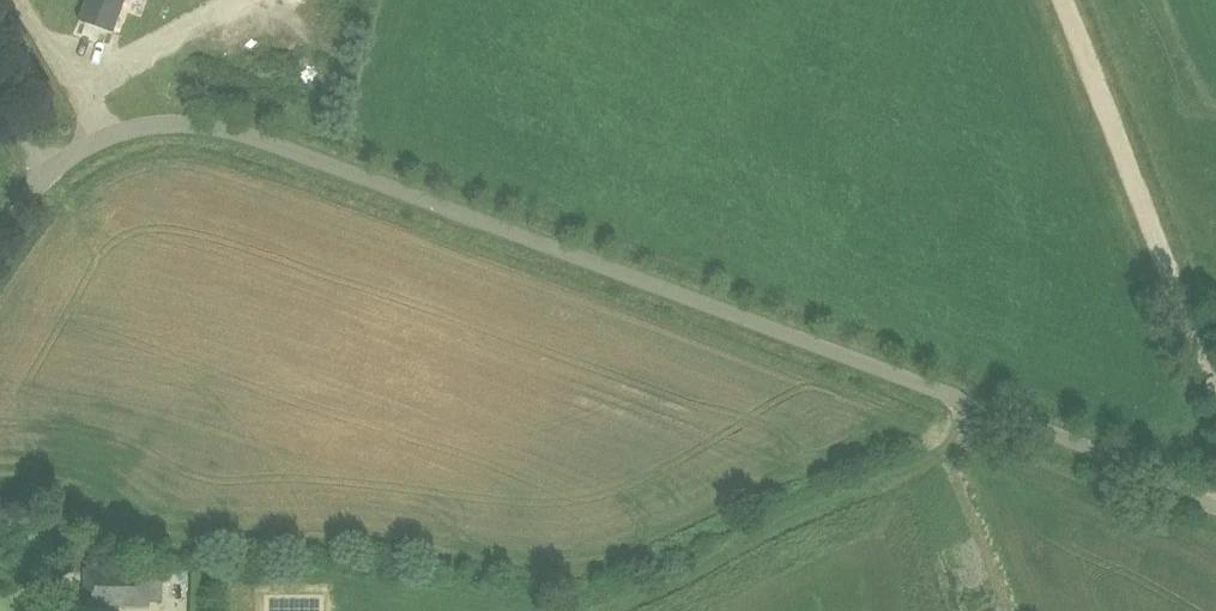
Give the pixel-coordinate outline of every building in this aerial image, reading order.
[(76,18),(111,31),(122,0),(83,0),(76,18)] [(85,605),(150,605),(150,569),(85,569),(85,605)]
